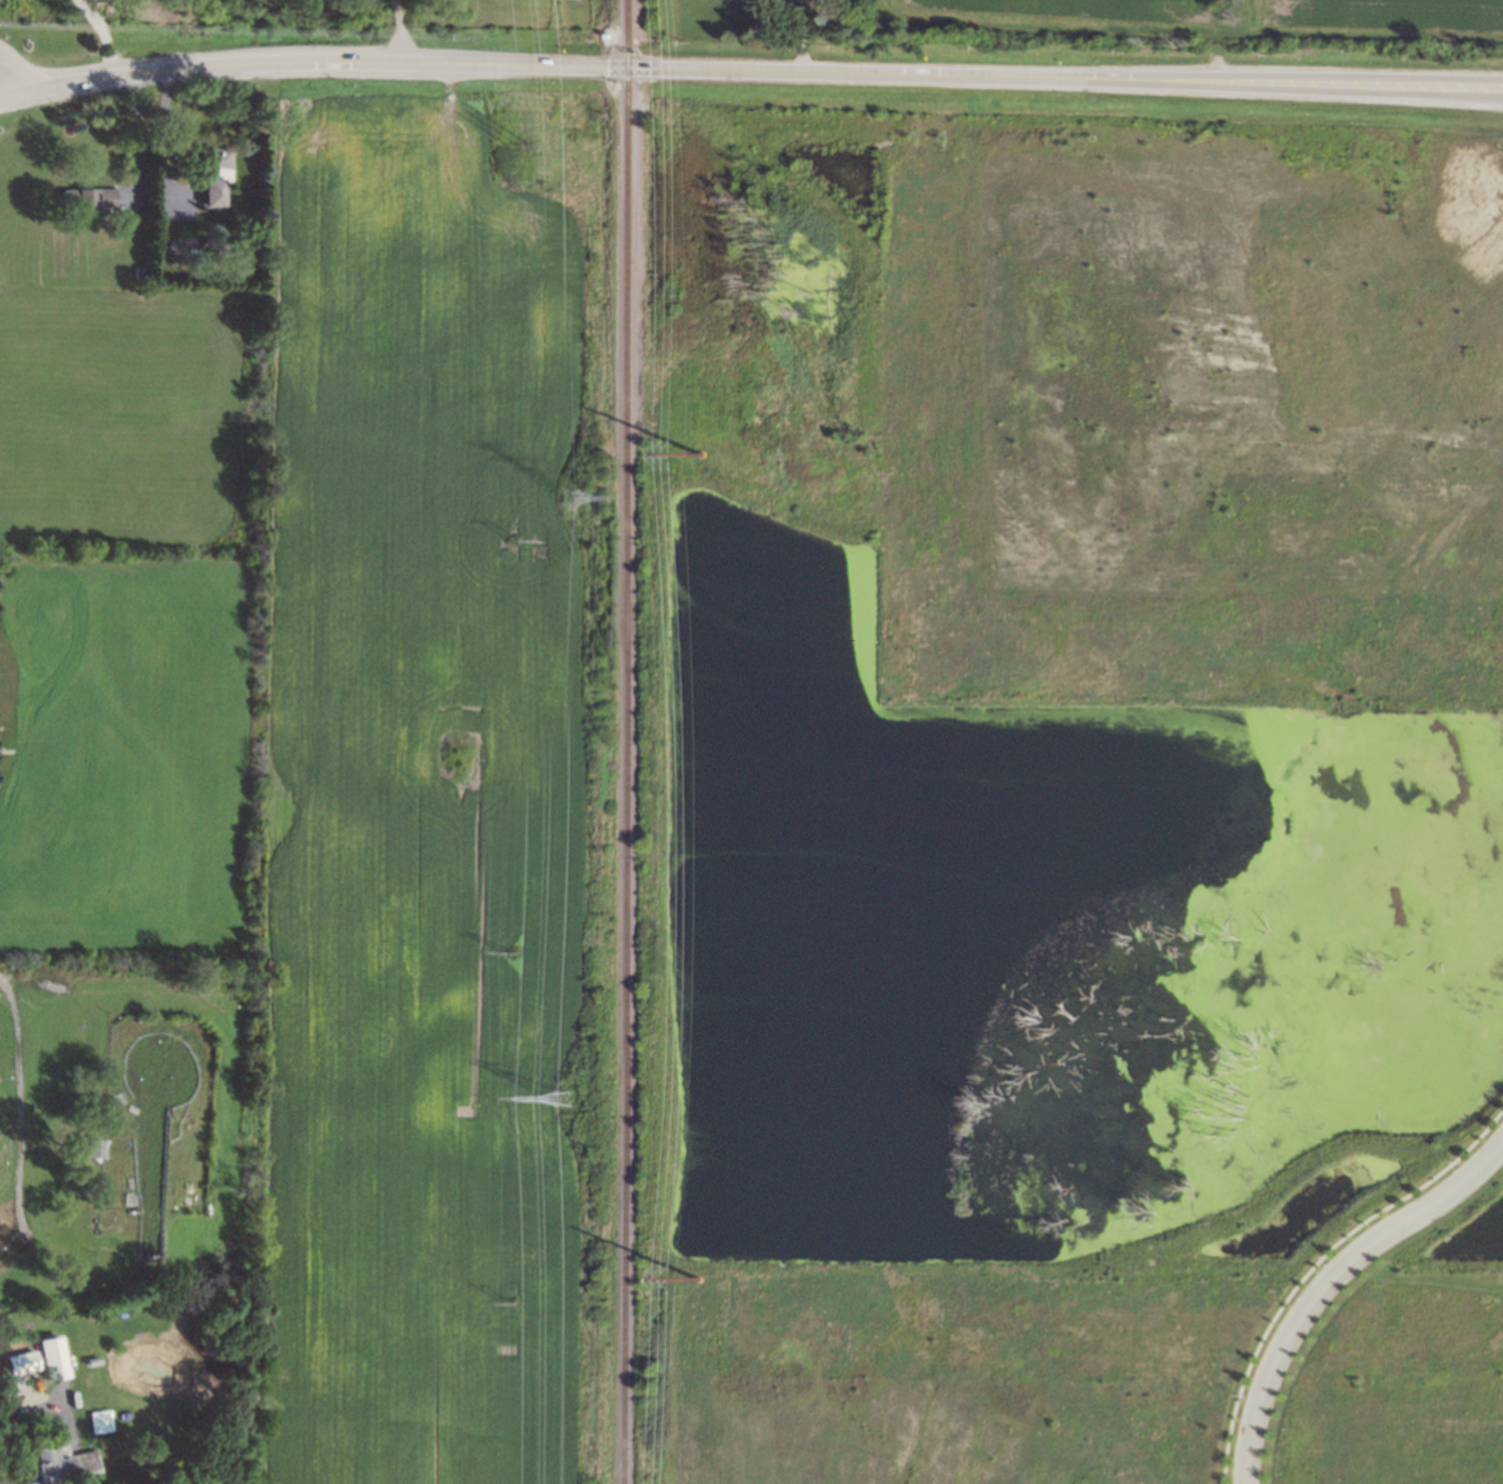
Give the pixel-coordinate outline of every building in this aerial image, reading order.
[(225,180),(232,180),(232,148),(204,148),(203,206),(224,206),(225,180)] [(77,188),(78,211),(98,210),(97,188),(77,188)] [(85,1159),(104,1160),(105,1140),(86,1139),(85,1159)] [(64,1335),(73,1376),(51,1382),(46,1364),(15,1371),(11,1355),(43,1347),(41,1340),(64,1335)] [(40,1464),(38,1465),(44,1483),(56,1483),(106,1470),(100,1449),(73,1455),(69,1440),(37,1448),(40,1464)]
